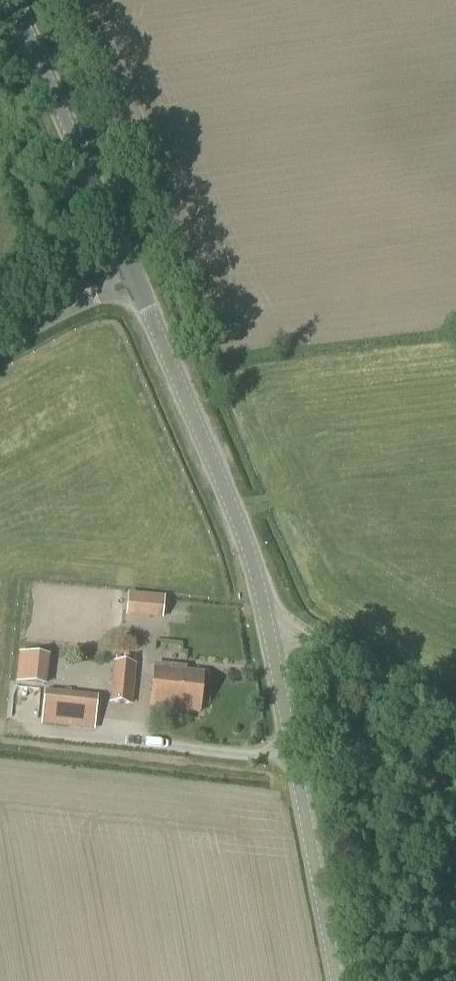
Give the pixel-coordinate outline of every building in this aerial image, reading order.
[(129,595),(126,614),(162,618),(164,599),(129,595)] [(24,650),(24,681),(53,682),(54,650),(24,650)] [(115,657),(115,662),(113,662),(109,703),(132,706),(135,665),(133,665),(134,655),(123,654),(123,658),(115,657)] [(198,712),(202,675),(184,673),(185,669),(154,666),(150,707),(198,712)] [(94,720),(97,696),(44,691),(41,715),(94,720)]
